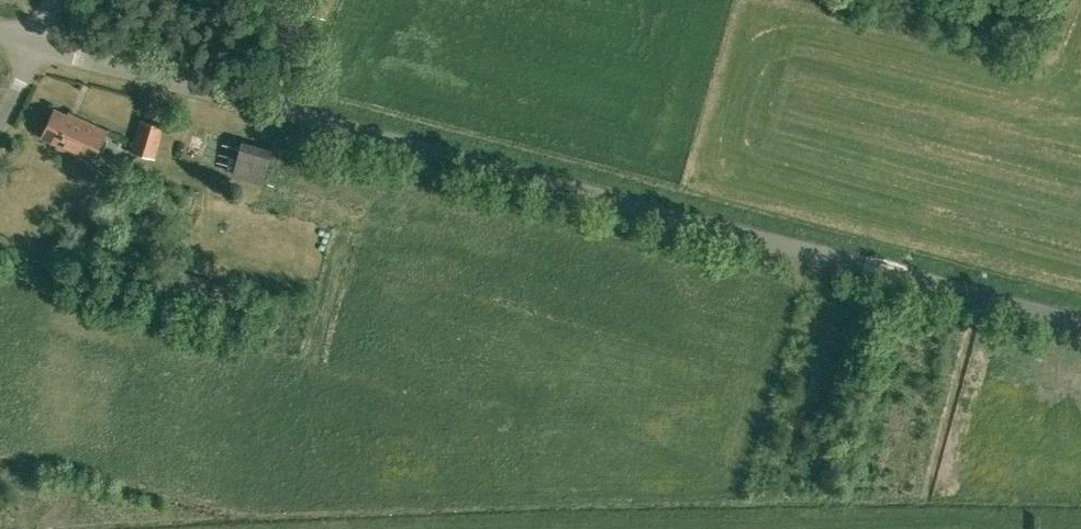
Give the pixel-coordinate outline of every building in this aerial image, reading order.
[(107,130),(76,116),(75,118),(54,108),(41,136),(58,144),(57,146),(92,162),(107,130)] [(141,119),(135,140),(131,151),(156,159),(159,148),(157,147),(163,126),(141,119)] [(187,152),(217,161),(215,170),(232,175),(263,184),(273,149),(243,140),(225,134),(194,126),(187,152)]
